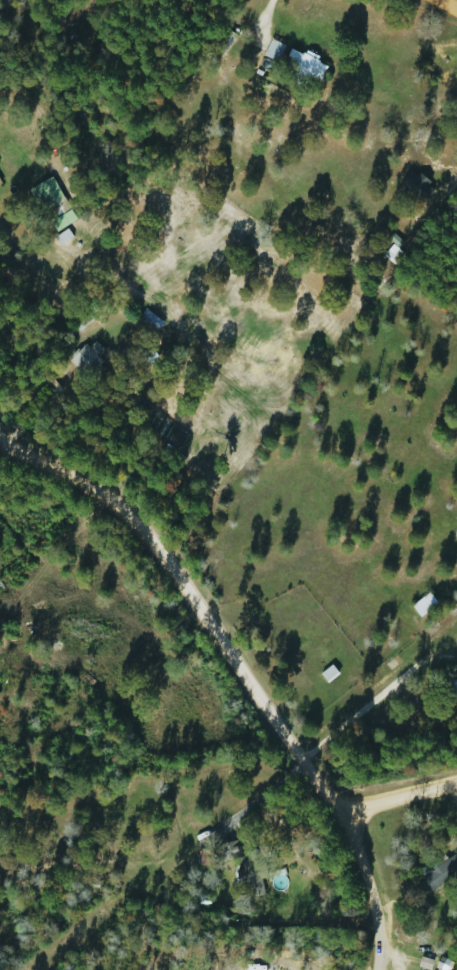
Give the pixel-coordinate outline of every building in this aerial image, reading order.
[(275,63),(283,46),(270,39),(261,56),(275,63)] [(309,78),(318,82),(326,65),(290,48),(282,63),(293,68),(287,81),(304,89),(309,78)] [(398,186),(421,203),(433,188),(410,170),(398,186)] [(37,210),(60,200),(52,178),(28,188),(37,210)] [(381,255),(392,266),(402,255),(391,245),(381,255)] [(161,320),(141,312),(137,322),(157,330),(161,320)] [(68,362),(85,380),(102,363),(96,357),(102,351),(90,339),(68,362)] [(238,858),(237,841),(217,843),(219,860),(238,858)] [(191,852),(195,868),(214,862),(210,847),(191,852)] [(428,890),(456,876),(456,860),(454,854),(444,859),(442,855),(416,868),(428,890)] [(238,861),(243,896),(260,893),(259,878),(263,878),(261,858),(238,861)] [(448,965),(438,960),(433,969),(446,969),(448,965)]
